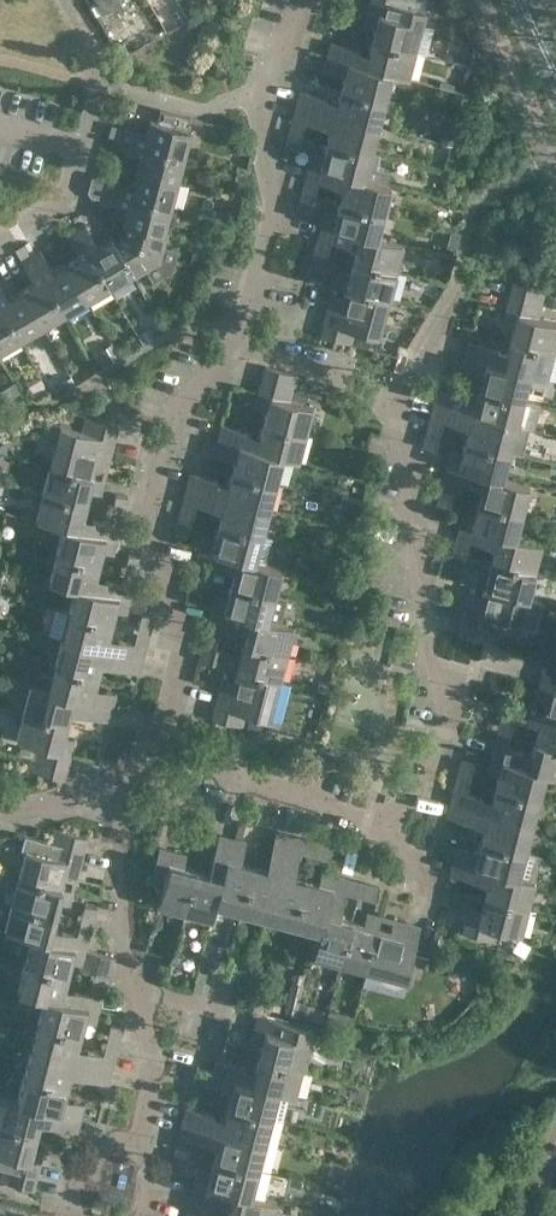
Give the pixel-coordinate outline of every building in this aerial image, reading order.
[(106,15),(122,5),(119,0),(97,0),(106,15)] [(368,8),(364,21),(375,24),(371,40),(414,51),(428,0),(404,0),(403,4),(387,0),(370,0),(368,8)] [(330,41),(327,54),(327,55),(337,57),(337,59),(390,72),(408,77),(414,51),(371,40),(368,52),(358,49),(358,48),(330,41)] [(340,88),(384,99),(390,72),(337,59),(337,57),(327,55),(323,69),(334,72),(335,71),(344,74),(340,88)] [(300,89),(296,104),(377,125),(384,99),(340,88),(337,100),(327,97),(300,89)] [(331,125),(328,139),(370,150),(377,125),(296,104),(293,116),(321,124),(322,122),(331,125)] [(190,115),(160,107),(157,119),(150,117),(146,133),(122,127),(119,139),(183,156),(191,128),(187,127),(190,115)] [(440,140),(451,143),(453,134),(442,131),(440,140)] [(289,133),(285,145),(298,149),(301,136),(289,133)] [(137,169),(177,180),(183,156),(119,139),(117,148),(141,154),(137,169)] [(379,152),(370,150),(328,139),(324,152),(313,149),(310,162),(363,177),(387,183),(387,182),(391,170),(376,166),(379,152)] [(344,185),(340,198),(383,209),(390,183),(387,182),(387,183),(363,177),(310,162),(306,176),(334,183),(344,185)] [(106,188),(170,205),(177,180),(137,169),(133,184),(109,177),(106,188)] [(164,230),(164,229),(170,205),(106,188),(90,184),(88,191),(90,195),(104,198),(128,205),(124,220),(129,222),(130,221),(164,230)] [(302,193),(298,205),(311,208),(314,196),(302,193)] [(325,209),(322,221),(376,236),(376,235),(383,209),(340,198),(337,212),(325,209)] [(217,216),(226,219),(229,209),(220,207),(217,216)] [(131,273),(130,273),(132,277),(160,260),(168,230),(164,229),(164,230),(130,221),(129,222),(126,234),(115,240),(113,242),(131,273)] [(403,242),(376,235),(376,236),(322,221),(318,235),(346,242),(347,241),(358,244),(354,258),(396,269),(403,242)] [(75,228),(108,286),(130,273),(131,273),(113,242),(115,240),(112,235),(98,244),(85,222),(75,228)] [(65,263),(86,299),(108,286),(75,228),(67,233),(79,255),(65,263)] [(31,255),(63,312),(86,299),(65,263),(52,270),(40,249),(31,255)] [(326,255),(314,252),(311,265),(323,268),(326,255)] [(21,289),(41,325),(63,312),(31,255),(22,260),(34,281),(21,289)] [(347,284),(347,285),(389,295),(396,269),(354,258),(351,270),(339,267),(336,281),(347,284)] [(513,282),(510,296),(542,304),(546,290),(513,282)] [(41,325),(21,289),(8,296),(0,283),(0,307),(18,338),(41,325)] [(326,322),(357,330),(360,317),(382,323),(389,295),(347,285),(344,297),(333,294),(326,322)] [(507,308),(503,322),(514,324),(511,338),(552,349),(555,335),(555,320),(539,316),(542,304),(510,296),(507,308)] [(176,299),(163,307),(169,318),(183,309),(176,299)] [(18,338),(0,307),(0,349),(18,338)] [(322,335),(353,343),(357,330),(326,322),(322,335)] [(466,354),(476,356),(476,357),(528,371),(546,376),(555,378),(555,350),(552,349),(511,338),(507,352),(497,349),(498,348),(469,341),(466,354)] [(527,371),(528,371),(476,357),(476,356),(466,354),(462,368),(474,371),(475,370),(483,372),(480,387),(520,397),(527,371)] [(265,365),(262,379),(294,387),(298,374),(265,365)] [(313,405),(305,403),(291,399),(294,387),(262,379),(255,405),(266,407),(262,421),(306,432),(313,405)] [(4,399),(18,391),(13,382),(0,389),(0,392),(4,399)] [(438,388),(434,403),(513,424),(526,427),(533,400),(520,397),(480,387),(476,399),(466,397),(466,396),(438,388)] [(513,424),(434,403),(431,416),(459,424),(459,423),(469,425),(466,439),(506,450),(513,424)] [(87,417),(84,431),(83,431),(116,440),(120,426),(87,417)] [(298,460),(306,432),(262,421),(259,434),(248,432),(249,430),(222,423),(218,436),(229,440),(229,441),(282,455),(281,455),(298,460)] [(58,438),(51,465),(93,476),(94,475),(97,463),(109,466),(116,440),(83,431),(80,443),(58,438)] [(427,433),(424,446),(436,449),(439,436),(427,433)] [(236,456),(232,469),(275,480),(281,455),(282,455),(229,441),(229,440),(218,436),(214,451),(226,454),(226,453),(236,456)] [(450,449),(447,463),(501,477),(502,474),(500,473),(506,450),(466,439),(463,452),(450,449)] [(447,463),(444,476),(472,483),(472,482),(482,485),(478,500),(519,510),(527,480),(502,474),(501,477),(447,463)] [(93,476),(51,465),(44,491),(87,503),(90,488),(103,491),(106,478),(94,475),(93,476)] [(268,507),(275,480),(232,469),(229,482),(218,479),(218,478),(191,470),(187,485),(268,507)] [(222,508),(219,521),(261,533),(268,507),(187,485),(184,499),(212,506),(222,508)] [(37,518),(64,525),(65,525),(118,539),(122,523),(95,516),(94,517),(84,515),(87,503),(44,491),(37,518)] [(114,504),(126,507),(129,495),(117,492),(114,504)] [(440,492),(436,505),(449,508),(453,495),(440,492)] [(463,508),(460,522),(514,536),(514,534),(513,534),(519,510),(478,500),(475,512),(463,508)] [(192,519),(179,516),(176,528),(188,532),(192,519)] [(254,559),(254,558),(269,562),(276,537),(261,533),(219,521),(215,535),(204,532),(201,545),(254,559)] [(514,536),(460,522),(456,535),(485,542),(485,541),(496,544),(492,558),(533,569),(541,541),(514,534),(514,536)] [(64,525),(57,551),(100,562),(103,548),(115,551),(118,539),(65,525),(64,525)] [(281,565),(269,562),(254,558),(254,559),(201,545),(197,559),(225,566),(225,565),(235,568),(231,582),(274,593),(281,565)] [(78,585),(130,598),(134,584),(106,576),(106,578),(96,575),(100,562),(57,551),(50,578),(78,585)] [(142,555),(136,554),(129,552),(126,564),(138,568),(142,555)] [(453,552),(450,565),(462,568),(466,556),(453,552)] [(473,582),(484,584),(485,584),(526,595),(533,569),(492,558),(489,571),(477,568),(473,582)] [(192,575),(189,588),(202,591),(205,579),(192,575)] [(217,591),(213,605),(267,619),(267,618),(280,621),(286,596),(274,593),(231,582),(228,594),(217,591)] [(519,621),(526,595),(485,584),(484,584),(481,597),(470,594),(463,621),(496,629),(499,616),(519,621)] [(71,611),(113,622),(116,608),(127,610),(130,598),(78,585),(71,611)] [(267,619),(213,605),(208,627),(220,630),(222,622),(238,626),(239,625),(248,627),(245,641),(287,652),(294,625),(280,621),(267,618),(267,619)] [(109,634),(113,622),(71,611),(55,606),(48,632),(64,636),(142,657),(146,643),(119,636),(119,637),(109,634)] [(154,614),(148,613),(142,611),(138,623),(151,627),(154,614)] [(496,629),(463,621),(460,634),(493,642),(496,629)] [(238,667),(280,678),(287,652),(245,641),(241,654),(230,651),(230,649),(216,646),(218,638),(206,635),(200,657),(238,667)] [(142,657),(64,636),(56,662),(98,673),(101,660),(111,663),(139,671),(142,657)] [(540,670),(555,674),(555,660),(543,656),(540,670)] [(56,662),(50,687),(49,689),(101,702),(101,703),(111,706),(115,690),(105,687),(105,688),(94,685),(98,673),(56,662)] [(216,705),(248,713),(270,719),(280,678),(238,667),(234,680),(223,677),(216,705)] [(537,682),(533,695),(546,698),(543,711),(542,713),(555,717),(555,674),(540,670),(537,682)] [(29,683),(22,710),(66,721),(70,706),(80,709),(79,710),(108,718),(111,706),(101,703),(101,702),(49,689),(50,687),(29,683)] [(245,725),(248,713),(216,705),(213,716),(245,725)] [(535,740),(555,745),(555,717),(542,713),(543,711),(531,708),(527,722),(539,725),(535,740)] [(37,743),(33,756),(66,765),(73,737),(62,735),(66,721),(22,710),(15,737),(37,743)] [(502,711),(499,724),(511,727),(514,714),(502,711)] [(535,740),(532,752),(522,750),(523,749),(495,741),(491,755),(541,769),(541,770),(544,771),(544,770),(555,773),(555,745),(535,740)] [(538,796),(544,771),(541,770),(541,769),(491,755),(488,767),(499,770),(495,785),(538,796)] [(66,765),(33,756),(30,768),(62,777),(66,765)] [(462,757),(459,770),(471,773),(474,760),(462,757)] [(455,786),(451,800),(531,822),(538,796),(495,785),(492,797),(482,795),(483,793),(455,786)] [(531,822),(451,800),(447,814),(475,821),(475,820),(485,823),(482,837),(525,848),(531,822)] [(54,828),(50,841),(85,850),(88,837),(54,828)] [(242,907),(268,914),(289,833),(276,830),(269,858),(270,858),(267,868),(253,864),(242,907)] [(268,914),(294,921),(306,877),(292,874),(295,864),(297,864),(304,837),(289,833),(268,914)] [(77,878),(81,864),(85,850),(50,841),(24,834),(21,849),(26,850),(19,875),(62,886),(65,874),(77,878)] [(213,918),(217,901),(216,901),(230,848),(229,847),(232,837),(218,834),(211,861),(212,861),(210,871),(197,868),(186,911),(213,918)] [(217,901),(242,907),(253,864),(240,861),(242,851),(243,851),(246,841),(232,837),(229,847),(230,848),(216,901),(217,901)] [(541,852),(525,848),(482,837),(478,850),(468,847),(469,846),(458,843),(454,858),(464,861),(464,860),(514,873),(518,874),(518,873),(534,877),(541,852)] [(330,856),(333,844),(320,841),(317,853),(330,856)] [(185,852),(159,846),(150,878),(164,882),(158,904),(186,911),(197,868),(182,864),(185,852)] [(536,878),(534,877),(518,873),(518,874),(514,873),(464,860),(464,861),(454,858),(451,871),(479,878),(479,877),(489,879),(486,893),(529,905),(536,878)] [(294,921),(320,928),(335,873),(323,870),(320,881),(306,877),(294,921)] [(349,877),(335,873),(320,928),(321,928),(314,954),(340,962),(351,920),(337,916),(340,906),(342,906),(349,877)] [(19,875),(12,901),(56,912),(59,900),(71,903),(74,889),(62,886),(19,875)] [(378,884),(366,881),(363,893),(375,896),(378,884)] [(467,917),(465,924),(463,932),(495,940),(499,927),(521,933),(529,905),(486,893),(482,907),(470,904),(467,917)] [(5,929),(32,937),(32,935),(87,949),(87,948),(86,948),(90,935),(62,928),(62,929),(52,926),(56,912),(12,901),(5,929)] [(94,919),(97,906),(85,903),(82,916),(94,919)] [(340,962),(366,969),(377,926),(378,927),(381,915),(371,912),(368,924),(351,920),(340,962)] [(421,925),(409,922),(393,918),(393,919),(394,920),(391,930),(378,927),(377,926),(366,969),(363,982),(404,992),(421,925)] [(32,937),(25,961),(68,972),(71,959),(83,962),(87,949),(32,935),(32,937)] [(18,989),(44,996),(45,994),(99,1008),(102,995),(73,987),(73,988),(64,986),(68,972),(25,961),(18,989)] [(38,1019),(81,1031),(85,1018),(95,1021),(99,1008),(45,994),(44,996),(38,1019)] [(257,1012),(253,1025),(249,1039),(262,1043),(258,1056),(302,1068),(309,1039),(287,1034),(291,1021),(257,1012)] [(38,1019),(31,1046),(112,1068),(116,1054),(88,1047),(88,1048),(78,1045),(81,1031),(38,1019)] [(120,1038),(123,1025),(111,1022),(108,1035),(120,1038)] [(108,1082),(112,1068),(31,1046),(24,1073),(67,1084),(70,1070),(80,1073),(79,1074),(108,1082)] [(217,1059),(214,1071),(223,1074),(223,1075),(277,1089),(295,1094),(302,1068),(258,1056),(255,1070),(244,1067),(245,1066),(217,1059)] [(270,1115),(277,1089),(223,1075),(223,1074),(214,1071),(210,1086),(221,1089),(222,1088),(232,1091),(228,1104),(270,1115)] [(24,1073),(17,1099),(70,1114),(70,1115),(81,1117),(85,1102),(73,1099),(73,1100),(63,1097),(67,1084),(24,1073)] [(17,1099),(0,1095),(0,1123),(37,1133),(40,1121),(49,1123),(49,1124),(77,1132),(81,1117),(70,1115),(70,1114),(17,1099)] [(215,1113),(187,1106),(183,1120),(263,1141),(275,1145),(282,1119),(270,1115),(228,1104),(225,1117),(214,1114),(215,1113)] [(215,1156),(257,1167),(263,1141),(183,1120),(179,1135),(206,1142),(206,1141),(218,1144),(215,1156)] [(4,1167),(37,1175),(44,1150),(33,1147),(37,1133),(0,1123),(0,1152),(8,1154),(4,1167)] [(187,1154),(175,1151),(172,1164),(184,1167),(187,1154)] [(269,1170),(257,1167),(215,1156),(211,1170),(199,1167),(196,1180),(250,1193),(250,1192),(262,1195),(269,1170)] [(4,1167),(1,1181),(33,1189),(37,1175),(4,1167)] [(227,1215),(230,1215),(273,1215),(277,1199),(262,1195),(250,1192),(250,1193),(196,1180),(192,1194),(220,1201),(220,1200),(231,1202),(227,1215)]
